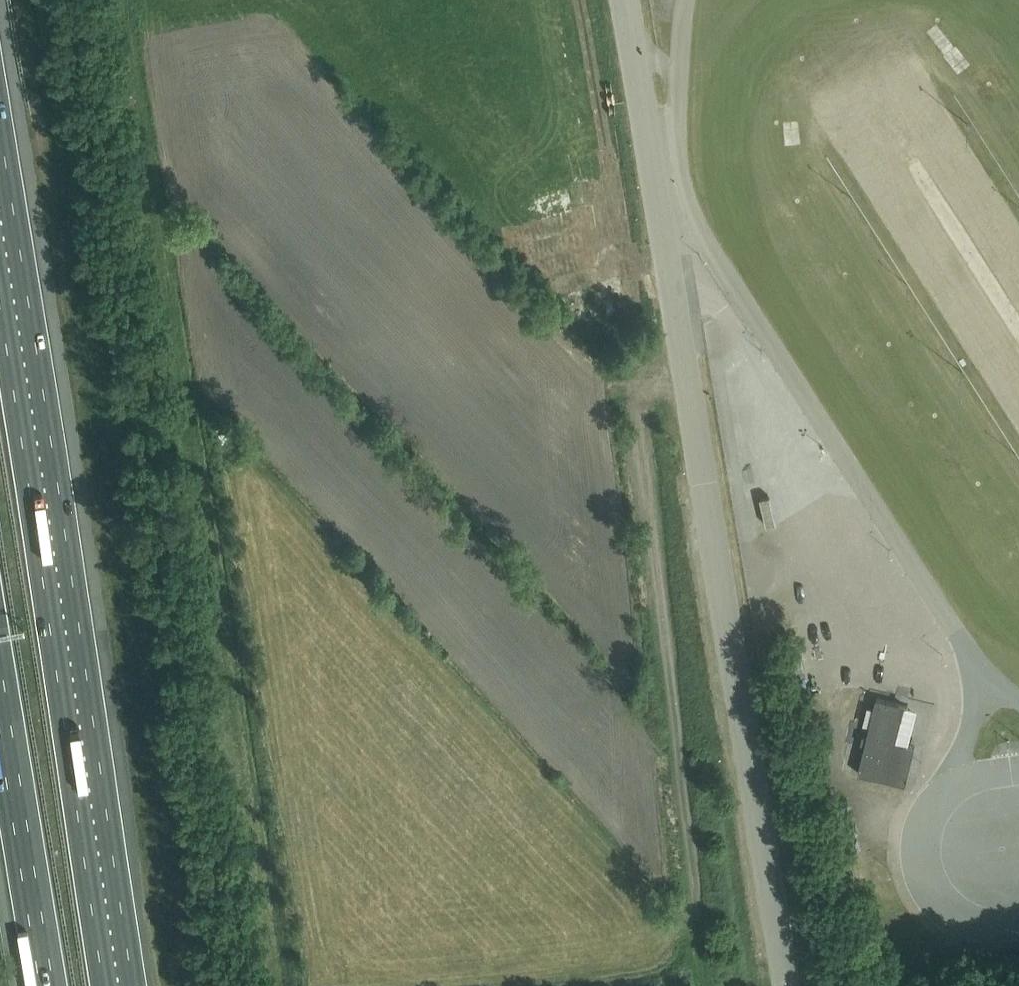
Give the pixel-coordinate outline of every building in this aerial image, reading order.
[(896,742),(905,705),(876,698),(858,773),(905,785),(915,746),(896,742)]
